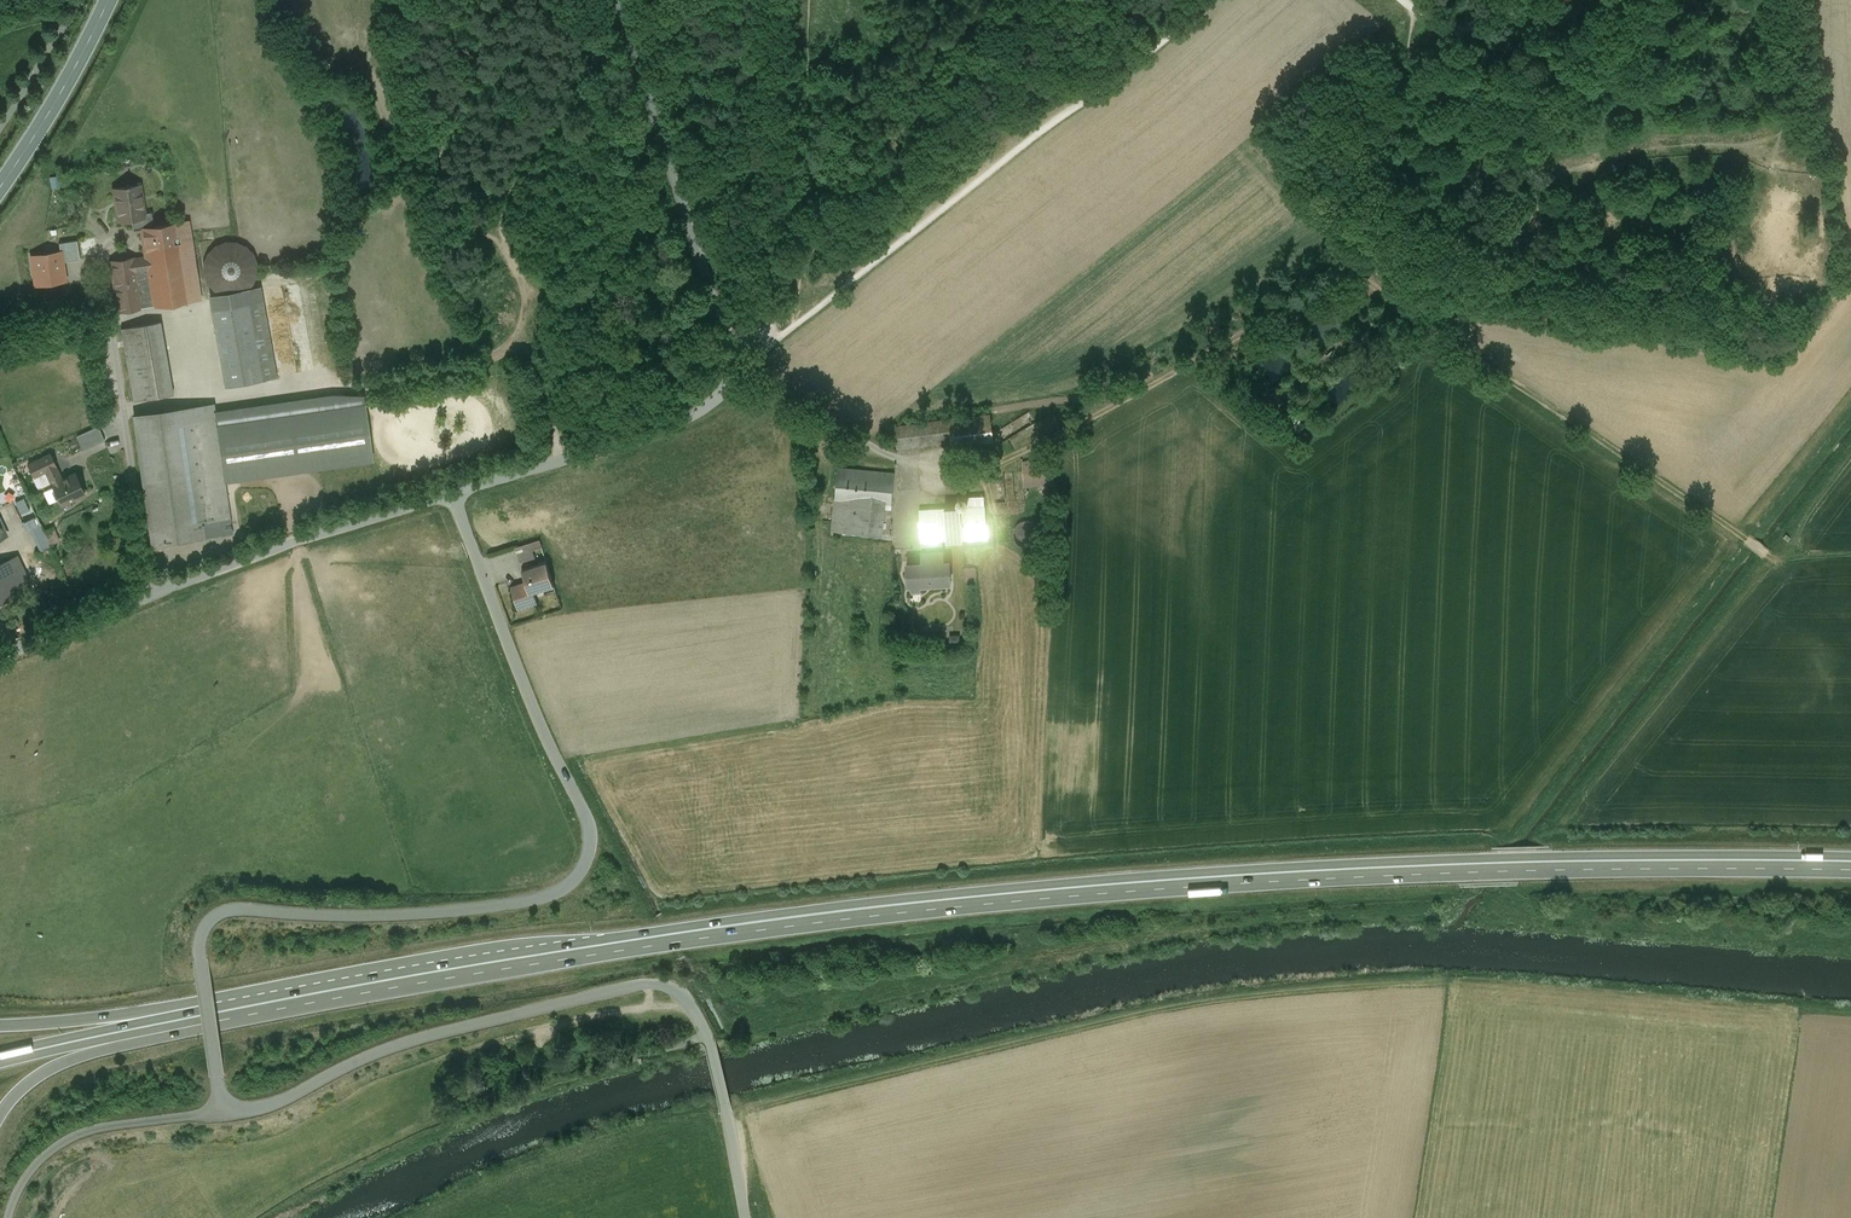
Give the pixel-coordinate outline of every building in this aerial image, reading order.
[(140,184),(114,188),(119,222),(141,219),(142,229),(154,227),(152,212),(144,213),(140,184)] [(142,229),(146,257),(134,259),(134,258),(110,262),(118,312),(191,300),(181,234),(179,223),(154,227),(142,229)] [(95,237),(80,240),(82,258),(98,255),(95,237)] [(236,244),(226,244),(217,248),(210,254),(206,263),(206,273),(209,282),(216,289),(225,293),(235,293),(244,290),(251,283),(255,274),(255,264),(252,255),(245,248),(236,244)] [(60,252),(32,256),(36,285),(66,280),(60,252)] [(264,303),(213,312),(226,385),(277,376),(264,303)] [(160,322),(121,329),(134,401),(173,394),(160,322)] [(363,405),(219,426),(227,481),(371,460),(363,405)] [(990,414),(982,415),(984,437),(993,436),(990,414)] [(982,415),(960,418),(963,444),(993,440),(993,436),(984,437),(982,415)] [(212,418),(136,429),(149,527),(226,516),(212,418)] [(960,418),(949,420),(952,441),(953,446),(963,444),(960,418)] [(949,420),(895,427),(897,448),(952,441),(949,420)] [(98,426),(84,433),(90,448),(105,441),(98,426)] [(90,448),(84,433),(77,436),(84,451),(90,448)] [(76,473),(62,480),(56,467),(56,466),(50,454),(28,465),(34,477),(46,472),(52,484),(62,505),(85,494),(76,473)] [(1052,464),(1023,466),(1023,478),(1053,476),(1052,464)] [(895,473),(838,468),(835,499),(836,499),(832,531),(851,533),(882,536),(885,503),(892,504),(895,473)] [(1053,476),(1023,478),(1024,487),(1025,487),(1054,484),(1053,476)] [(969,501),(969,499),(968,497),(967,495),(965,493),(963,493),(961,494),(959,495),(957,497),(957,499),(957,501),(959,503),(961,505),(963,505),(965,505),(967,504),(967,503),(968,502),(969,501)] [(984,498),(969,499),(969,501),(968,502),(968,507),(985,506),(984,498)] [(21,507),(25,516),(32,512),(28,504),(21,507)] [(963,507),(920,510),(922,541),(942,540),(952,540),(952,543),(957,543),(956,540),(987,538),(985,506),(968,507),(963,507)] [(226,516),(149,527),(152,544),(228,533),(226,516)] [(1040,538),(1041,533),(1040,528),(1037,524),(1032,521),(1027,520),(1022,521),(1018,524),(1015,529),(1014,534),(1015,539),(1018,543),(1022,546),(1027,547),(1033,546),(1037,543),(1040,538)] [(42,522),(31,527),(43,551),(63,542),(55,525),(46,530),(42,522)] [(542,548),(540,540),(531,543),(533,551),(542,548)] [(942,540),(922,541),(923,553),(924,563),(943,562),(942,540)] [(531,543),(516,548),(520,563),(535,558),(533,551),(531,543)] [(0,564),(0,601),(29,588),(15,557),(0,564)] [(924,563),(908,564),(907,564),(908,585),(935,584),(948,583),(950,583),(949,561),(949,562),(943,562),(924,563)] [(547,562),(523,570),(526,582),(530,593),(534,592),(554,586),(555,586),(547,562)] [(526,582),(511,586),(519,609),(538,603),(534,592),(530,593),(526,582)]
